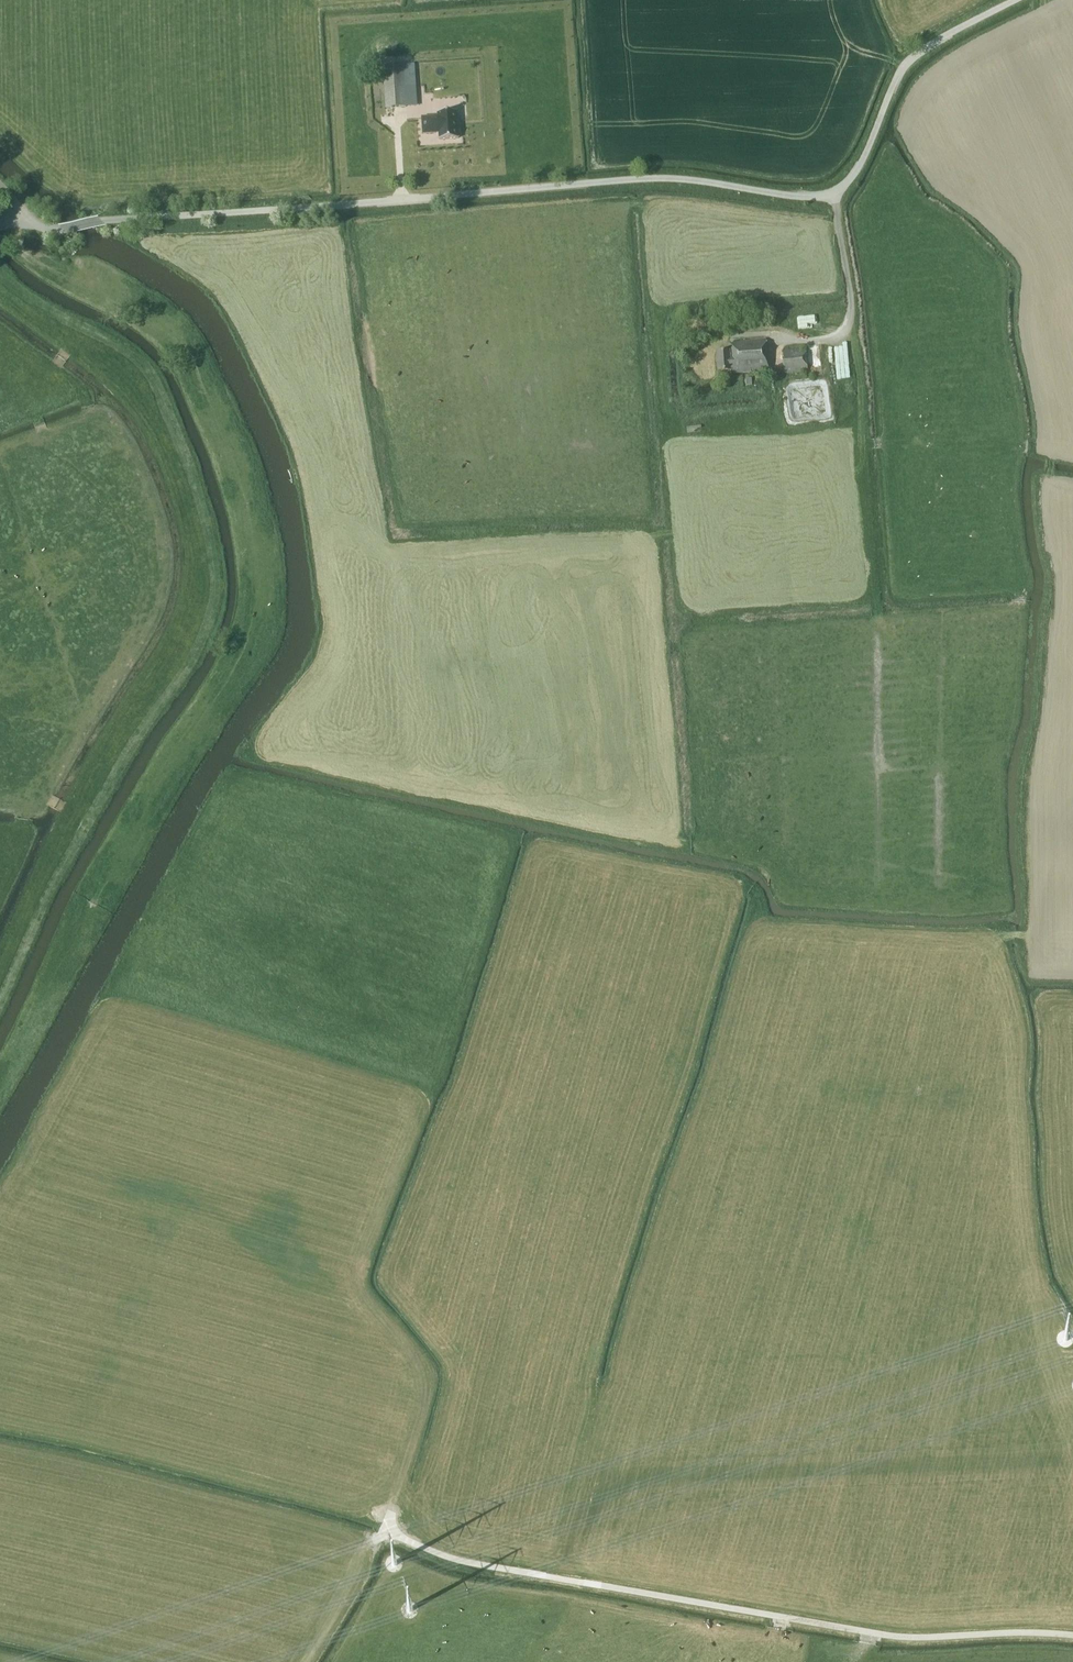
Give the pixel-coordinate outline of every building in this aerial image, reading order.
[(406,107),(403,64),(383,66),(386,108),(406,107)] [(439,116),(422,118),(423,133),(435,133),(435,131),(440,131),(440,139),(439,139),(458,138),(458,137),(457,138),(455,112),(457,112),(457,111),(437,112),(437,113),(439,113),(439,116)] [(828,309),(828,320),(839,319),(838,308),(828,309)] [(769,371),(766,339),(733,341),(733,344),(728,344),(729,352),(716,352),(718,372),(730,371),(730,374),(769,371)] [(807,372),(806,349),(782,351),(784,374),(807,372)] [(844,370),(846,378),(856,376),(854,368),(844,370)]
